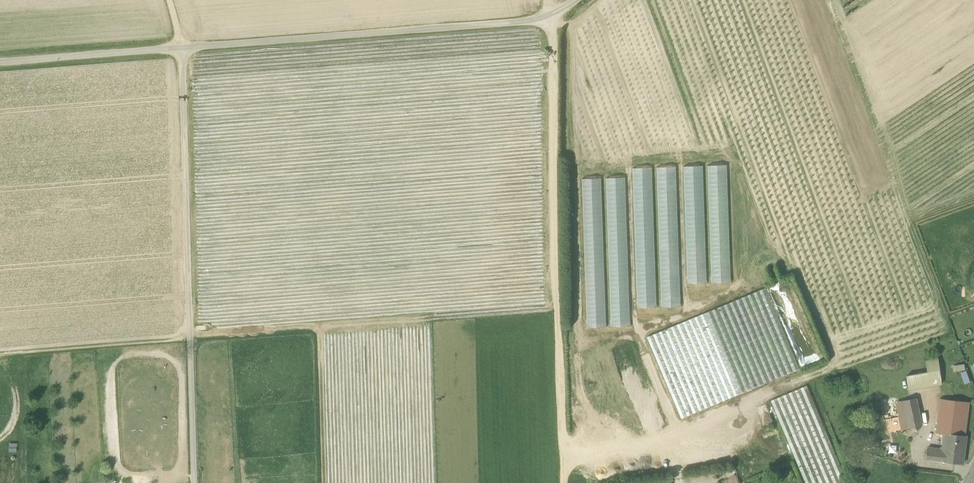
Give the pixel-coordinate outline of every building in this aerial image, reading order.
[(731,282),(727,164),(708,165),(712,282),(731,282)] [(658,166),(661,306),(681,306),(677,165),(658,166)] [(707,282),(704,165),(684,165),(688,283),(707,282)] [(657,306),(653,166),(633,167),(638,307),(657,306)] [(631,325),(626,176),(607,177),(611,326),(631,325)] [(607,326),(602,177),(583,178),(587,327),(607,326)] [(647,337),(681,419),(799,369),(765,288),(647,337)] [(906,376),(908,389),(942,383),(938,359),(926,361),(927,372),(906,376)] [(805,482),(847,482),(806,386),(771,401),(805,482)] [(906,415),(909,427),(921,425),(915,399),(903,401),(906,415)] [(944,433),(965,436),(969,402),(940,399),(936,433),(943,434),(944,433)] [(897,403),(900,417),(906,415),(903,401),(897,403)] [(909,427),(906,415),(900,417),(903,429),(909,427)] [(962,464),(966,436),(965,436),(944,433),(943,434),(942,445),(945,445),(944,449),(927,447),(926,459),(962,464)] [(866,439),(867,447),(879,447),(879,439),(866,439)]
